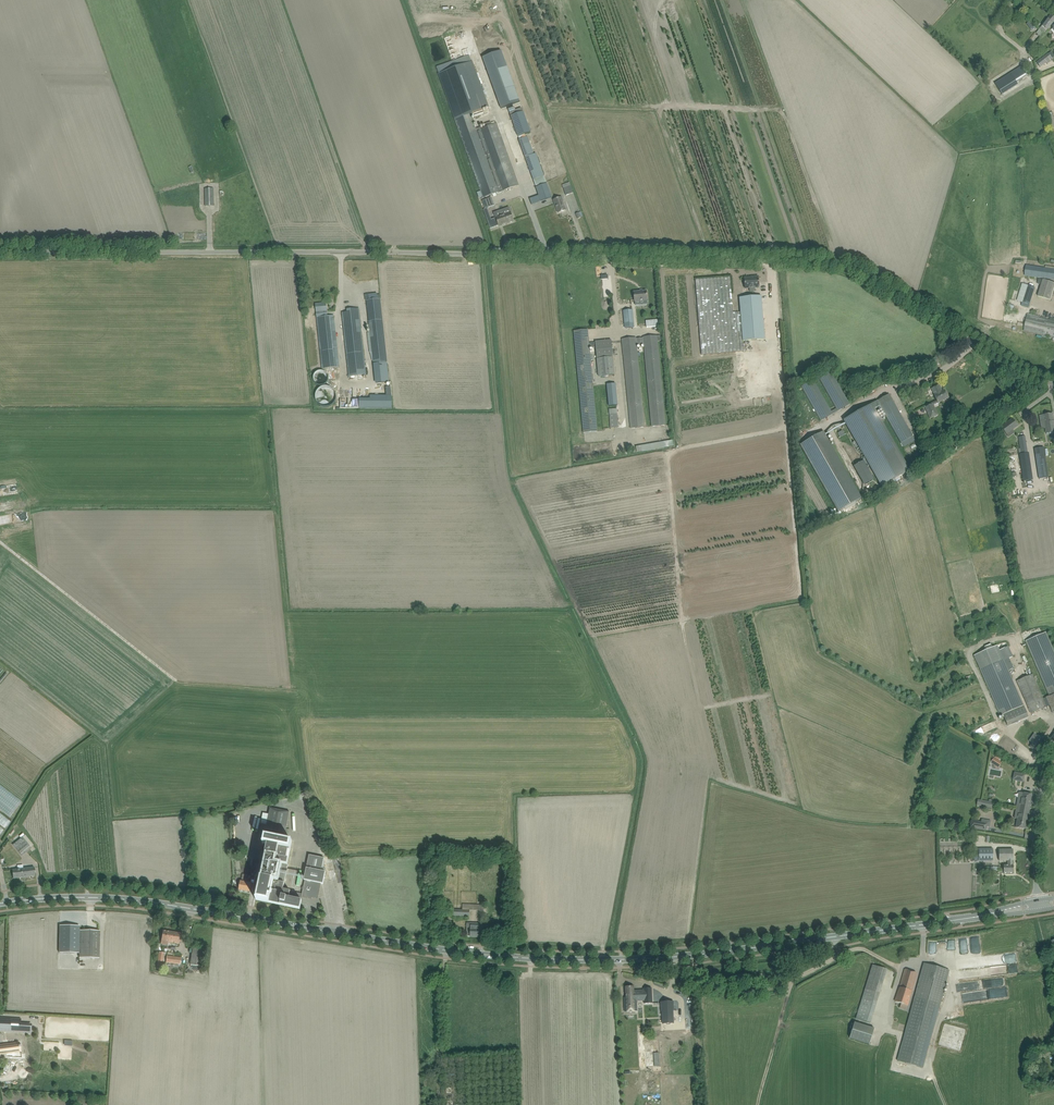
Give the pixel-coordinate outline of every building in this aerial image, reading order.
[(1039,29),(1045,33),(1053,21),(1053,18),(1050,15),(1039,29)] [(499,53),(480,59),(498,108),(516,101),(499,53)] [(1048,53),(1036,62),(1040,67),(1046,63),(1048,64),(1051,62),(1050,60),(1052,59),(1048,53)] [(472,61),(438,73),(483,198),(519,185),(497,123),(478,130),(477,128),(475,129),(470,113),(489,107),(472,61)] [(1010,74),(1016,83),(1027,76),(1021,67),(1010,74)] [(523,111),(511,116),(512,120),(518,137),(531,132),(525,116),(523,111)] [(534,154),(527,137),(519,140),(536,186),(546,182),(536,153),(534,154)] [(565,184),(562,185),(564,189),(565,193),(566,196),(573,193),(571,186),(570,183),(569,182),(565,184)] [(546,184),(536,188),(541,201),(551,197),(546,184)] [(205,188),(205,201),(205,206),(214,206),(214,188),(205,188)] [(554,200),(556,208),(558,213),(566,210),(563,202),(562,197),(554,200)] [(496,218),(497,221),(499,226),(514,221),(510,212),(500,216),(500,215),(496,217),(496,218)] [(490,216),(486,217),(487,221),(490,229),(499,226),(497,221),(496,218),(491,219),(490,216)] [(1026,265),(1025,276),(1053,280),(1053,269),(1026,265)] [(753,277),(753,278),(744,278),(745,288),(750,288),(750,291),(755,291),(755,287),(759,287),(758,276),(753,277)] [(695,280),(696,285),(701,355),(743,351),(742,341),(741,312),(733,313),(730,277),(695,280)] [(1053,288),(1053,283),(1043,280),(1038,296),(1050,300),(1053,288)] [(1016,300),(1029,304),(1035,287),(1022,283),(1016,300)] [(634,292),(635,301),(647,300),(646,291),(634,292)] [(740,297),(741,312),(742,341),(765,339),(761,296),(740,297)] [(380,299),(367,300),(367,306),(370,332),(367,333),(369,352),(373,352),(374,363),(387,362),(380,299)] [(540,302),(541,310),(555,309),(554,300),(540,302)] [(327,311),(326,303),(315,304),(316,312),(327,311)] [(342,315),(343,320),(348,377),(365,375),(359,308),(347,309),(347,314),(346,314),(346,312),(342,312),(343,315),(342,315)] [(632,310),(624,311),(625,328),(634,327),(634,323),(632,310)] [(1025,326),(1024,331),(1053,338),(1053,321),(1027,315),(1025,326)] [(340,366),(339,366),(334,316),(317,317),(322,369),(340,367),(340,366)] [(598,376),(615,375),(611,340),(595,341),(595,343),(589,343),(587,329),(574,331),(583,433),(597,431),(592,377),(589,348),(593,348),(594,351),(596,351),(598,376)] [(665,425),(657,341),(661,341),(660,335),(643,337),(643,338),(636,339),(636,338),(622,339),(631,428),(644,427),(636,346),(644,345),(652,426),(665,425)] [(374,363),(376,383),(389,382),(387,362),(374,363)] [(819,377),(837,408),(831,412),(813,381),(802,387),(822,421),(850,405),(830,370),(819,377)] [(326,375),(326,371),(321,371),(320,375),(316,374),(315,381),(319,381),(319,383),(323,383),(324,379),(327,379),(327,375),(326,375)] [(615,383),(607,384),(609,406),(616,405),(617,405),(615,383)] [(934,395),(937,401),(938,403),(948,398),(944,390),(941,392),(940,389),(941,389),(939,385),(933,388),(936,394),(934,395)] [(880,406),(901,443),(913,436),(892,399),(889,394),(844,420),(877,478),(882,487),(910,471),(874,409),(880,406)] [(365,399),(365,408),(370,408),(389,408),(392,408),(392,396),(391,396),(370,396),(370,399),(365,399)] [(938,415),(933,404),(932,403),(926,406),(928,412),(927,412),(930,419),(938,415)] [(617,408),(609,409),(611,427),(618,427),(617,408)] [(1053,419),(1052,414),(1043,415),(1046,433),(1053,432),(1053,425),(1053,419)] [(1012,419),(1001,427),(1007,434),(1017,426),(1015,422),(1014,420),(1013,420),(1012,419)] [(838,512),(855,502),(862,498),(824,431),(800,445),(838,512)] [(663,442),(641,446),(642,452),(664,448),(663,442)] [(1035,449),(1039,479),(1048,477),(1044,447),(1035,449)] [(1021,454),(1019,454),(1023,481),(1025,481),(1033,480),(1029,453),(1028,453),(1021,454)] [(865,461),(855,466),(866,486),(876,480),(865,461)] [(1024,698),(1031,713),(1050,705),(1053,714),(1053,650),(1046,632),(1025,641),(1049,696),(1043,699),(1033,674),(1017,681),(1024,698)] [(1003,715),(1014,710),(1018,719),(1028,715),(1024,706),(1023,706),(997,645),(992,647),(991,644),(985,647),(986,650),(974,655),(1000,716),(1003,715)] [(1032,743),(1030,747),(1035,751),(1043,739),(1039,736),(1038,735),(1037,736),(1032,743)] [(995,766),(999,761),(994,758),(990,763),(995,766)] [(1015,772),(1013,780),(1023,782),(1024,774),(1015,772)] [(22,801),(0,784),(0,809),(10,817),(22,801)] [(1017,806),(1030,808),(1032,795),(1022,793),(1021,799),(1018,798),(1017,806)] [(1030,808),(1017,806),(1015,818),(1017,819),(1016,827),(1026,829),(1030,808)] [(283,890),(288,865),(287,865),(292,841),(284,840),(289,814),(289,812),(290,812),(270,808),(269,814),(263,813),(260,829),(258,835),(264,836),(263,845),(261,852),(265,853),(264,860),(263,869),(261,878),(260,878),(256,900),(300,909),(302,901),(303,897),(311,899),(311,898),(318,899),(321,884),(305,880),(302,894),(283,890)] [(6,827),(11,820),(0,812),(0,823),(6,827)] [(989,827),(989,823),(981,822),(981,823),(978,822),(979,821),(972,820),(970,828),(986,831),(987,827),(989,827)] [(16,849),(22,856),(31,848),(22,838),(13,845),(16,849)] [(974,860),(993,860),(993,848),(974,848),(974,860)] [(1004,865),(1004,873),(1013,873),(1013,865),(1013,861),(1013,849),(999,850),(999,860),(1008,860),(1009,865),(1004,865)] [(325,872),(321,871),(324,858),(309,855),(304,880),(305,880),(321,884),(323,884),(325,872)] [(253,866),(262,868),(263,861),(256,860),(256,859),(254,858),(254,859),(253,866)] [(12,870),(13,878),(35,876),(34,867),(12,870)] [(251,876),(247,875),(243,874),(241,881),(240,890),(250,892),(251,883),(250,883),(251,876)] [(471,923),(467,923),(467,929),(466,936),(470,937),(479,937),(479,926),(471,925),(471,923)] [(79,958),(99,958),(100,931),(80,930),(79,958)] [(161,944),(168,945),(168,942),(180,944),(181,934),(163,931),(161,944)] [(190,965),(202,967),(204,950),(193,949),(190,965)] [(156,966),(162,967),(164,953),(158,952),(156,966)] [(166,963),(175,964),(180,964),(181,957),(178,957),(178,956),(175,956),(175,957),(167,956),(166,963)] [(923,1068),(924,1061),(949,970),(924,963),(898,1061),(923,1068)] [(887,969),(872,965),(856,1019),(870,1023),(887,969)] [(905,969),(903,976),(899,987),(899,988),(894,1001),(907,1005),(911,991),(912,991),(917,974),(917,975),(904,971),(905,969)] [(626,1001),(625,1001),(625,1008),(627,1008),(627,1011),(627,1012),(630,1012),(631,1012),(634,1012),(635,1012),(637,1011),(637,1007),(637,1001),(644,1000),(644,1004),(652,1003),(652,994),(652,988),(644,989),(644,990),(644,992),(634,992),(634,991),(634,987),(626,987),(626,992),(626,997),(626,1001)] [(961,1002),(1006,996),(1005,987),(1000,988),(1001,990),(961,995),(961,1002)] [(673,1001),(661,1002),(661,1012),(662,1011),(663,1024),(674,1023),(673,1011),(674,1011),(673,1001)] [(30,1032),(30,1027),(19,1026),(20,1020),(10,1019),(0,1019),(0,1030),(30,1032)] [(855,1022),(854,1023),(850,1038),(870,1044),(874,1029),(855,1022)] [(644,1041),(646,1067),(660,1067),(658,1040),(654,1041),(654,1040),(644,1041)] [(0,1046),(0,1053),(17,1050),(16,1043),(0,1046)]
